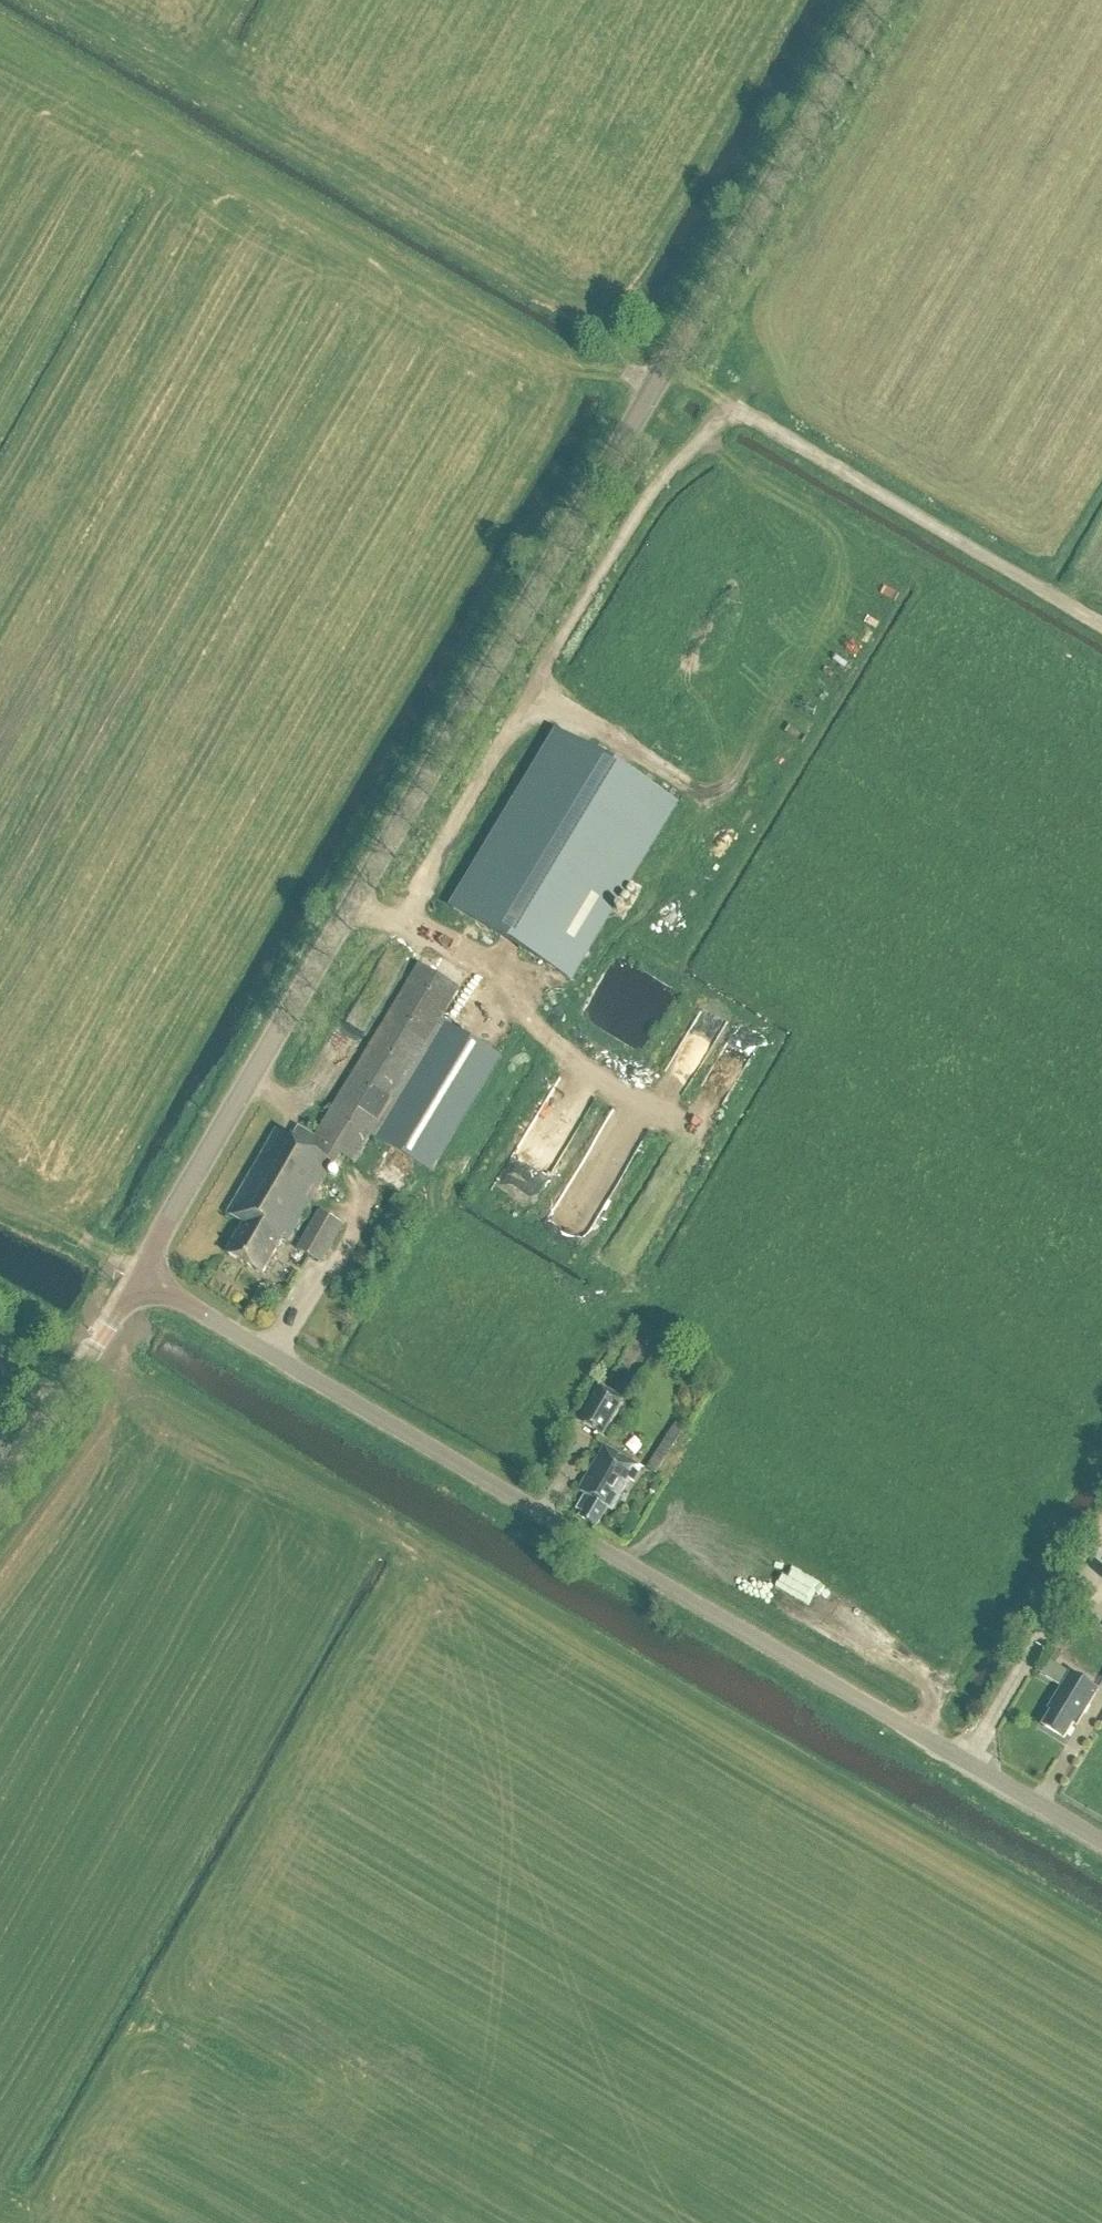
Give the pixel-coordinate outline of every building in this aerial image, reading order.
[(570,980),(675,805),(559,735),(454,910),(570,980)] [(298,1129),(292,1139),(278,1131),(228,1216),(244,1226),(227,1255),(263,1276),(283,1242),(288,1244),(335,1164),(336,1165),(342,1155),(356,1164),(372,1138),(431,1173),(500,1059),(440,1023),(459,991),(418,967),(315,1139),(298,1129)] [(345,1226),(318,1211),(296,1250),(322,1265),(345,1226)] [(364,1278),(369,1282),(373,1276),(368,1272),(364,1278)] [(253,1296),(262,1283),(249,1274),(240,1287),(253,1296)] [(625,1402),(600,1387),(578,1425),(603,1440),(625,1402)] [(633,1482),(642,1467),(605,1446),(579,1491),(585,1495),(577,1508),(583,1511),(579,1517),(597,1527),(607,1509),(612,1512),(630,1480),(633,1482)] [(1070,1675),(1069,1677),(1044,1662),(1036,1676),(1061,1691),(1049,1710),(1052,1712),(1043,1727),(1064,1740),(1073,1725),(1076,1727),(1098,1691),(1070,1675)]
